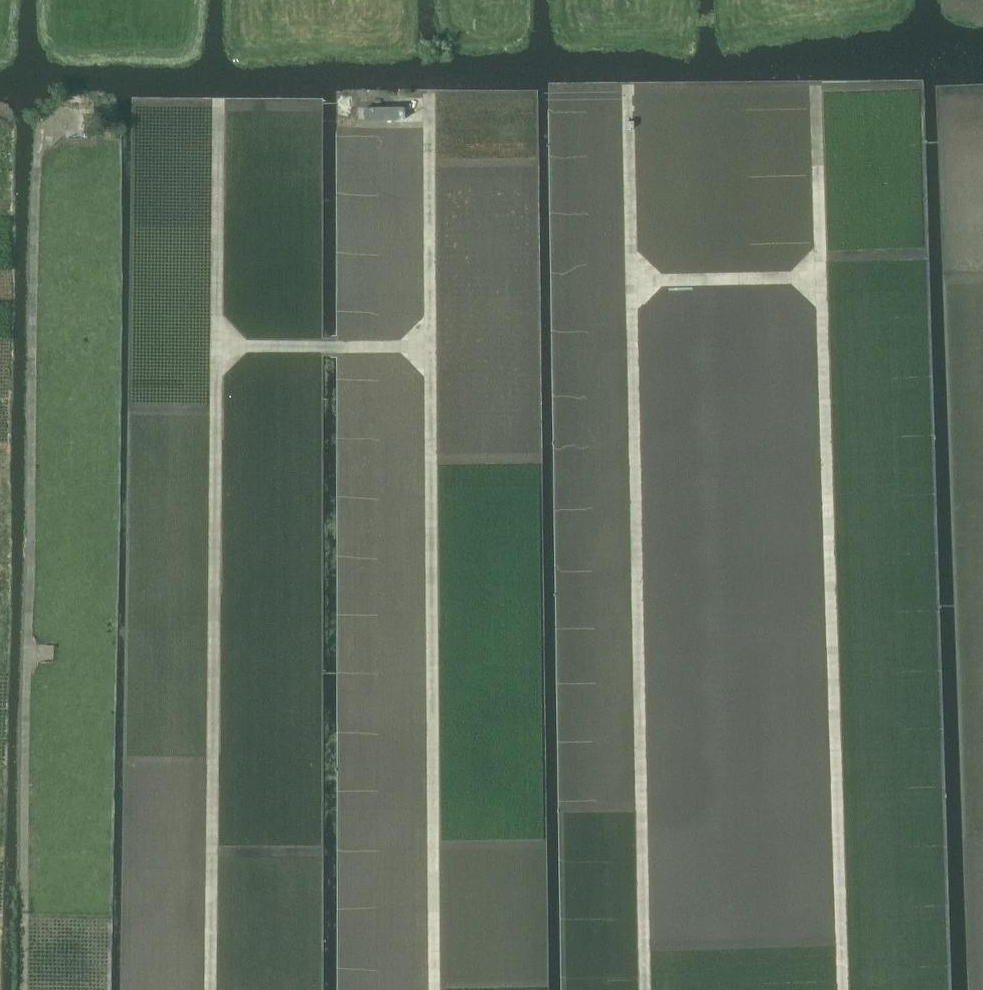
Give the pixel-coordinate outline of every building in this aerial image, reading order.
[(405,108),(364,108),(364,120),(405,120),(405,108)]
